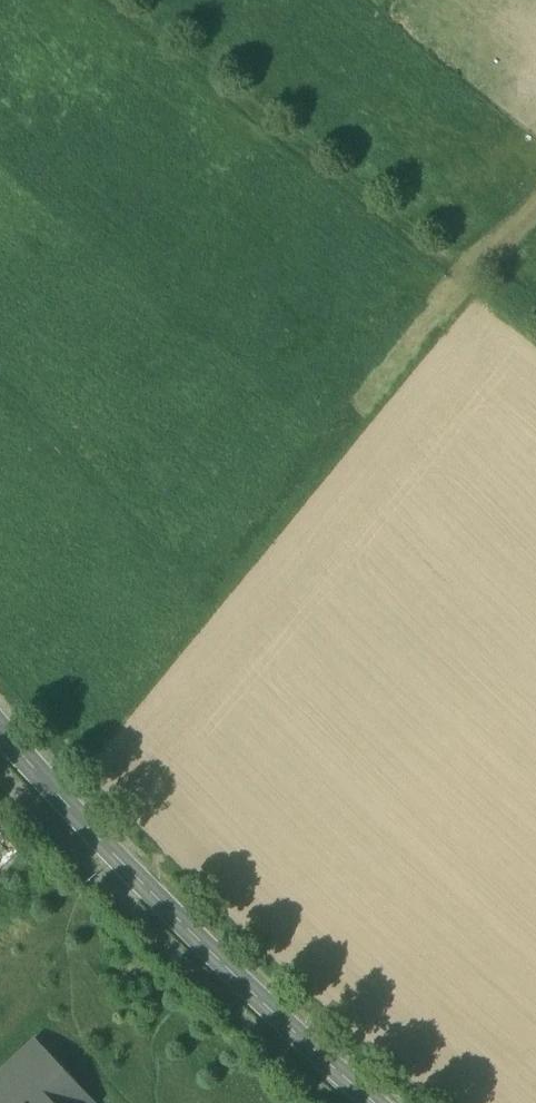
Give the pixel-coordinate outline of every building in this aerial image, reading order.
[(0,1073),(0,1102),(86,1102),(91,1099),(76,1083),(76,1082),(36,1040),(0,1073)]
